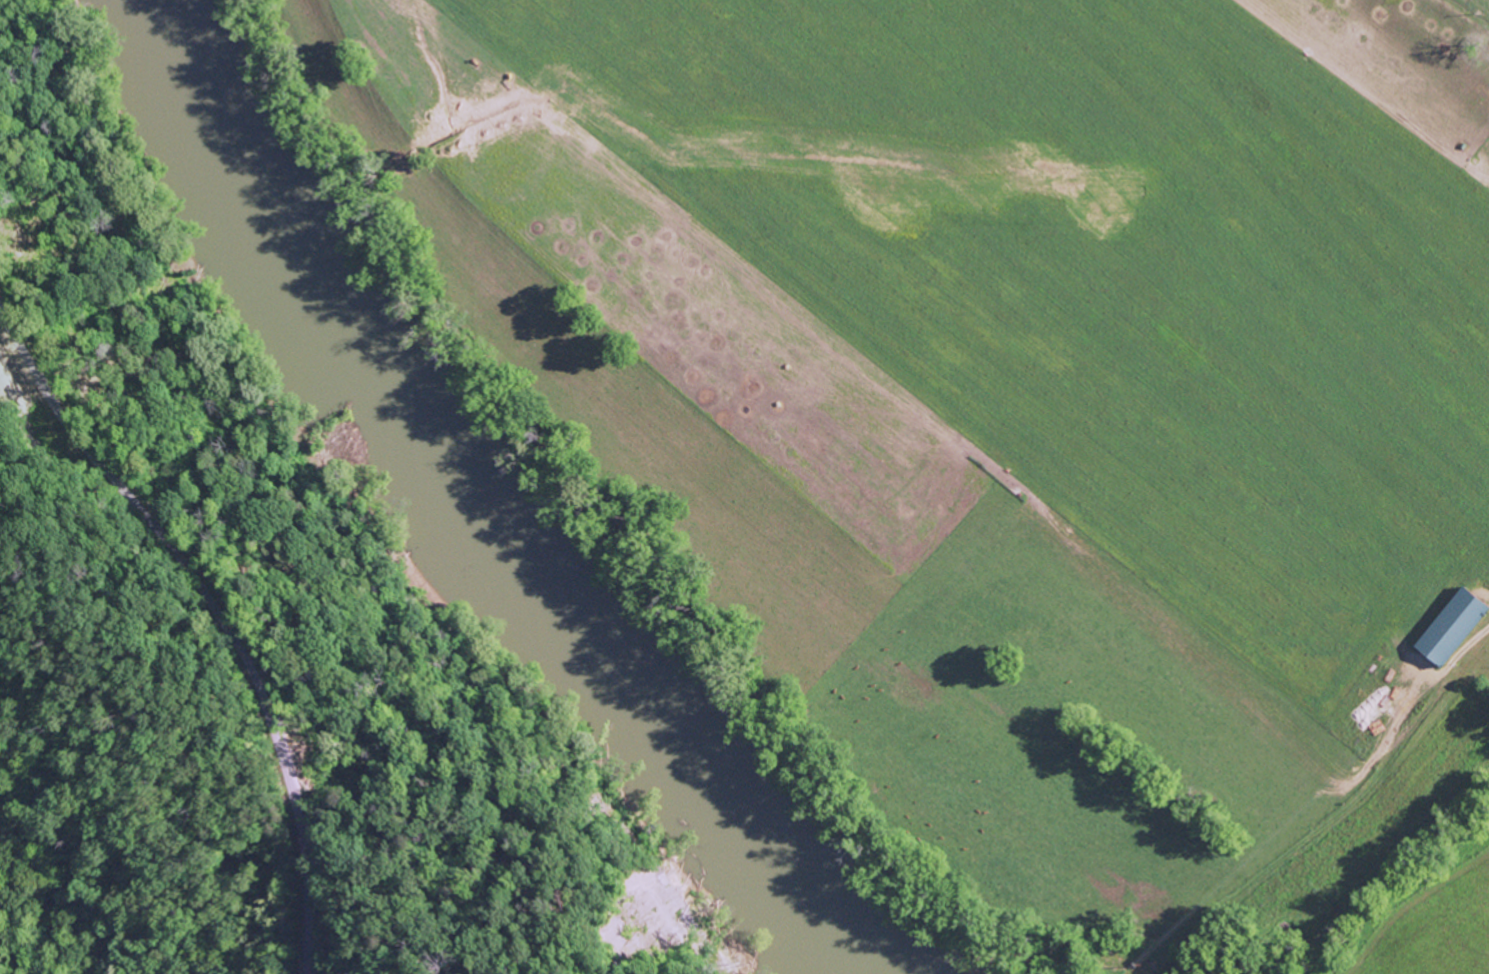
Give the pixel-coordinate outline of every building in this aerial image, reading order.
[(1452,668),(1488,616),(1488,600),(1468,585),(1423,648),(1452,668)]
